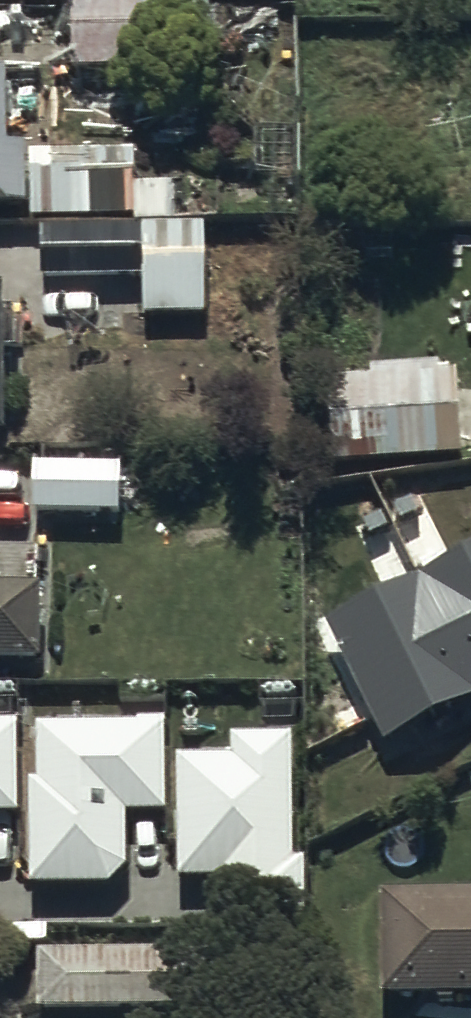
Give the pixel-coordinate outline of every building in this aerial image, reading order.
[(77,74),(173,73),(171,0),(76,0),(77,74)] [(28,159),(29,219),(31,219),(31,224),(139,224),(139,227),(185,227),(185,188),(138,188),(138,159),(28,159)] [(206,231),(41,233),(41,286),(145,284),(146,323),(208,322),(206,231)] [(7,443),(6,359),(18,358),(17,315),(8,315),(7,295),(0,295),(0,444),(7,443)] [(333,470),(342,470),(465,465),(462,380),(442,381),(442,371),(372,374),(373,386),(330,388),(333,470)] [(122,474),(37,471),(35,519),(121,522),(122,474)] [(325,615),(384,735),(470,692),(470,543),(325,615)] [(41,671),(42,597),(0,596),(0,670),(41,671)] [(165,715),(37,716),(37,771),(29,771),(30,876),(109,876),(127,858),(126,805),(165,805),(165,715)] [(0,718),(0,807),(17,807),(16,717),(0,718)] [(233,749),(177,749),(177,869),(218,869),(218,914),(307,914),(307,851),(291,851),(291,727),(233,726),(233,749)] [(385,911),(383,1002),(470,1004),(470,904),(385,902),(385,911)] [(41,958),(40,1017),(208,1017),(209,960),(41,958)]
